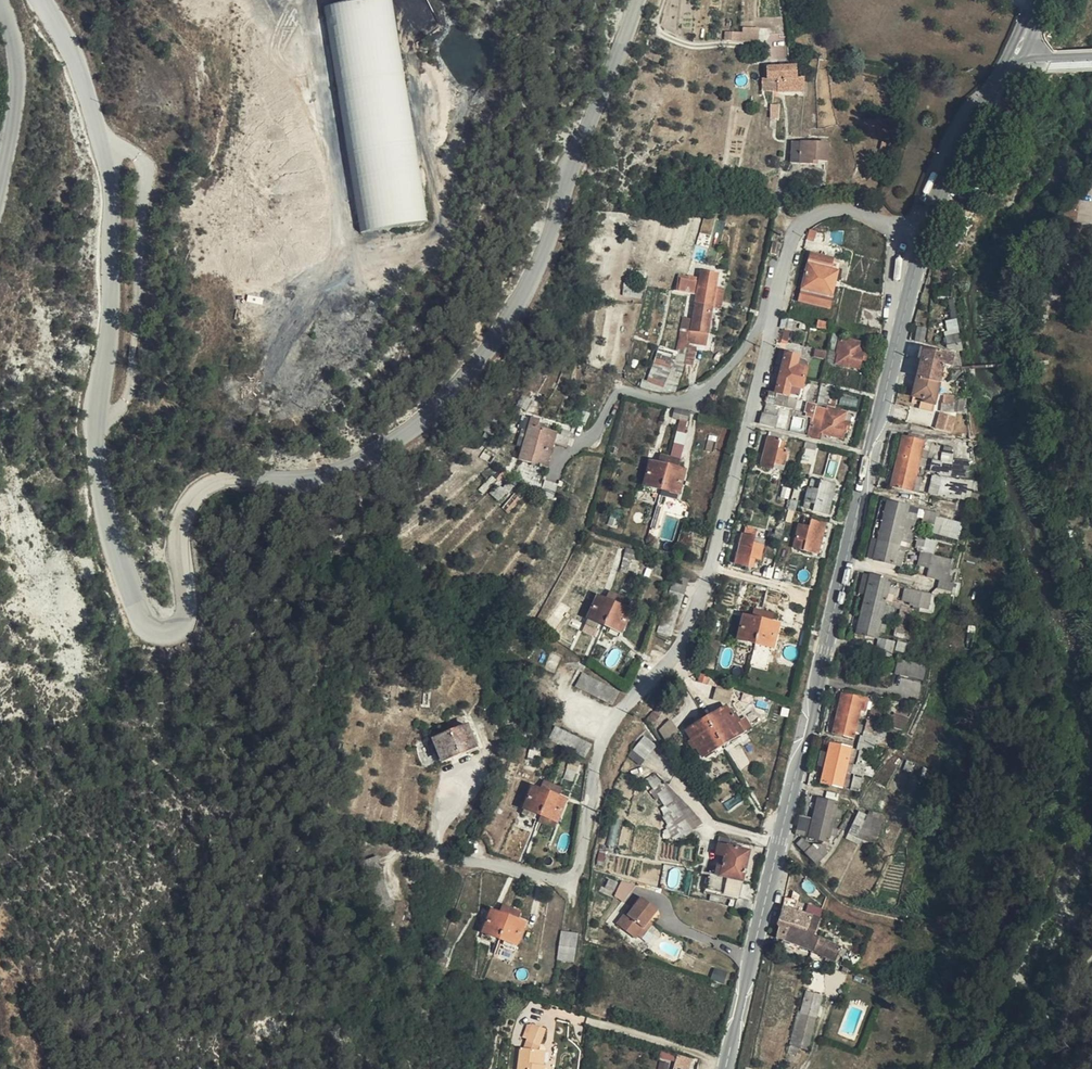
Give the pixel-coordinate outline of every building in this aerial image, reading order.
[(323,4),(363,231),(430,219),(392,0),(344,0),(323,4)] [(726,30),(726,41),(760,40),(759,25),(744,26),(744,30),(726,30)] [(799,76),(798,63),(768,64),(768,77),(763,77),(763,92),(806,91),(806,76),(799,76)] [(770,110),(770,95),(759,95),(760,110),(770,110)] [(789,95),(770,95),(770,110),(770,121),(794,121),(794,108),(789,108),(789,95)] [(830,161),(830,139),(792,141),(792,162),(830,161)] [(772,283),(766,283),(764,295),(770,297),(772,283)] [(835,300),(804,293),(793,337),(823,344),(835,300)] [(691,315),(679,366),(692,369),(704,317),(691,315)] [(949,349),(962,346),(957,318),(944,320),(949,349)] [(836,366),(864,368),(865,350),(858,349),(858,339),(838,337),(836,366)] [(907,356),(906,371),(914,373),(916,357),(907,356)] [(692,369),(679,366),(675,381),(688,384),(692,369)] [(858,374),(834,369),(830,390),(854,395),(858,374)] [(908,405),(929,408),(933,393),(938,393),(939,385),(914,379),(908,405)] [(772,387),(760,438),(768,440),(770,433),(780,393),(781,390),(772,387)] [(792,396),(780,393),(770,433),(794,438),(801,407),(790,404),(792,396)] [(942,410),(952,412),(955,395),(945,393),(942,410)] [(816,411),(823,413),(820,422),(814,421),(810,441),(819,443),(821,438),(841,443),(843,433),(841,432),(845,417),(821,411),(823,403),(819,401),(816,411)] [(924,429),(929,408),(908,405),(904,421),(913,423),(916,424),(915,427),(924,429)] [(578,424),(585,427),(589,413),(582,411),(578,424)] [(686,424),(688,415),(673,411),(671,419),(686,424)] [(816,411),(814,421),(820,422),(823,413),(816,411)] [(841,432),(843,433),(847,434),(850,419),(845,417),(841,432)] [(950,436),(950,421),(943,421),(935,418),(933,423),(933,427),(942,428),(941,435),(950,436)] [(568,448),(571,439),(563,436),(540,429),(542,421),(534,419),(526,443),(522,442),(522,443),(518,442),(512,458),(517,459),(527,463),(547,468),(556,444),(568,448)] [(923,436),(924,429),(915,427),(916,424),(913,423),(911,434),(923,436)] [(938,435),(941,435),(942,428),(933,427),(931,433),(938,435)] [(565,431),(563,436),(571,439),(573,433),(565,431)] [(917,442),(919,438),(909,436),(908,440),(902,439),(891,487),(917,494),(919,479),(914,478),(917,467),(923,468),(926,454),(925,454),(920,452),(922,444),(917,442)] [(926,454),(940,456),(943,440),(929,437),(925,454),(926,454)] [(765,467),(776,470),(781,447),(759,441),(756,453),(768,456),(765,467)] [(805,445),(794,442),(792,449),(803,452),(805,445)] [(943,449),(939,464),(932,463),(929,473),(940,476),(939,478),(965,485),(966,468),(948,463),(951,451),(943,449)] [(753,464),(765,467),(768,456),(756,453),(753,464)] [(661,491),(678,496),(685,473),(676,471),(678,462),(661,458),(659,467),(650,465),(644,487),(661,491)] [(543,492),(556,497),(559,486),(546,481),(543,492)] [(813,512),(824,515),(830,487),(815,483),(812,493),(808,492),(805,505),(814,507),(813,512)] [(975,497),(974,491),(942,483),(942,486),(930,483),(926,498),(934,500),(935,499),(945,501),(945,496),(954,499),(953,504),(967,508),(968,501),(973,503),(975,497)] [(510,484),(507,487),(504,493),(507,495),(513,486),(510,484)] [(642,494),(660,499),(661,491),(644,487),(642,494)] [(830,487),(824,515),(827,516),(834,488),(830,487)] [(661,491),(660,499),(677,503),(678,496),(661,491)] [(874,561),(900,568),(903,552),(897,550),(899,540),(906,541),(907,536),(910,536),(912,529),(909,528),(911,520),(905,519),(907,509),(887,504),(874,561)] [(934,520),(938,521),(938,517),(924,513),(921,524),(932,528),(934,520)] [(961,526),(938,521),(934,520),(932,528),(930,536),(957,543),(961,526)] [(794,549),(814,555),(821,526),(810,523),(808,531),(799,528),(794,549)] [(821,526),(814,555),(817,555),(824,527),(821,526)] [(733,564),(736,565),(744,536),(741,535),(733,564)] [(748,568),(756,570),(764,542),(744,536),(736,565),(748,568)] [(924,545),(921,557),(930,560),(934,544),(925,542),(924,545)] [(917,556),(921,557),(924,545),(916,543),(914,552),(917,553),(917,556)] [(638,563),(641,554),(627,551),(624,559),(638,563)] [(918,571),(929,573),(933,560),(930,560),(921,557),(918,571)] [(929,573),(927,582),(937,584),(946,586),(951,565),(933,560),(929,573)] [(748,568),(746,575),(755,578),(756,570),(748,568)] [(690,573),(688,581),(694,583),(697,575),(690,573)] [(889,587),(889,582),(869,577),(856,635),(875,640),(877,636),(882,637),(884,629),(879,627),(881,621),(890,623),(891,615),(888,614),(889,609),(899,611),(893,638),(910,642),(912,630),(906,629),(910,610),(901,608),(901,605),(885,601),(886,595),(893,596),(895,588),(889,587)] [(674,578),(671,591),(685,595),(689,582),(674,578)] [(777,591),(779,585),(772,583),(770,589),(777,591)] [(950,596),(952,588),(946,586),(937,584),(935,592),(950,596)] [(908,606),(927,611),(930,597),(904,590),(901,603),(908,604),(908,606)] [(685,595),(671,591),(669,594),(659,634),(673,638),(685,595)] [(947,605),(950,596),(935,592),(933,601),(947,605)] [(605,628),(621,635),(630,614),(623,611),(626,602),(610,595),(606,603),(598,600),(589,620),(605,628)] [(756,643),(774,648),(779,625),(772,623),(773,615),(756,610),(753,619),(744,617),(739,639),(756,643)] [(586,626),(603,633),(605,628),(589,620),(586,626)] [(605,628),(603,633),(618,640),(621,635),(605,628)] [(878,637),(876,652),(893,654),(895,639),(878,637)] [(738,645),(754,649),(756,643),(739,639),(738,645)] [(772,653),(774,648),(756,643),(754,649),(772,653)] [(921,680),(924,666),(898,659),(894,673),(921,680)] [(611,704),(617,690),(582,673),(576,687),(611,704)] [(706,685),(708,677),(701,675),(699,682),(706,685)] [(708,677),(706,685),(718,688),(720,681),(708,677)] [(718,688),(714,700),(728,705),(731,689),(720,681),(718,688)] [(864,712),(866,701),(842,695),(832,734),(851,740),(853,732),(860,733),(861,726),(855,724),(858,711),(864,712)] [(731,718),(725,708),(685,731),(691,741),(690,742),(694,749),(695,749),(701,758),(713,750),(716,754),(730,744),(728,741),(740,733),(735,725),(736,723),(732,717),(731,718)] [(890,727),(892,716),(868,711),(862,739),(883,744),(886,732),(874,728),(874,724),(890,727)] [(658,718),(652,713),(647,720),(653,725),(658,718)] [(893,713),(892,716),(890,727),(902,730),(908,717),(893,713)] [(743,718),(735,723),(736,723),(735,725),(740,733),(749,727),(743,718)] [(668,722),(660,731),(666,741),(676,734),(668,722)] [(470,724),(435,736),(441,758),(476,746),(470,724)] [(591,744),(556,727),(549,741),(585,758),(591,744)] [(647,738),(637,750),(646,756),(655,745),(647,738)] [(847,786),(849,779),(843,778),(845,770),(851,771),(852,764),(846,763),(847,758),(853,759),(854,752),(849,751),(849,750),(830,745),(821,783),(840,787),(841,785),(847,786)] [(538,756),(539,749),(532,748),(531,754),(538,756)] [(864,764),(866,753),(858,751),(856,762),(864,764)] [(576,771),(579,764),(572,761),(569,768),(576,771)] [(857,791),(863,769),(855,767),(850,789),(857,791)] [(655,772),(648,778),(656,787),(662,781),(657,774),(655,772)] [(533,787),(524,808),(541,815),(557,822),(566,800),(559,797),(562,788),(546,782),(542,791),(533,787)] [(666,787),(659,793),(666,804),(673,799),(666,787)] [(840,816),(842,809),(836,807),(836,804),(816,798),(808,837),(828,842),(829,834),(836,836),(838,828),(832,826),(834,815),(840,816)] [(668,808),(674,818),(681,813),(675,803),(668,808)] [(541,815),(524,808),(521,814),(538,821),(541,815)] [(858,811),(848,832),(856,835),(857,834),(861,836),(866,825),(861,822),(864,814),(858,811)] [(801,814),(796,832),(806,835),(811,816),(801,814)] [(541,815),(538,821),(555,828),(557,822),(541,815)] [(677,824),(683,834),(691,829),(684,819),(677,824)] [(708,871),(704,888),(737,896),(747,851),(715,843),(714,854),(723,856),(722,865),(716,864),(714,873),(708,871)] [(823,855),(812,846),(806,853),(817,862),(823,855)] [(360,864),(364,875),(379,868),(375,857),(360,864)] [(379,868),(364,875),(377,905),(392,899),(379,868)] [(620,879),(616,896),(629,899),(633,882),(620,879)] [(786,897),(782,906),(788,908),(792,899),(786,897)] [(626,917),(624,915),(616,926),(632,938),(634,935),(646,919),(654,909),(640,898),(632,909),(626,917)] [(392,899),(377,905),(382,917),(397,910),(392,899)] [(751,902),(736,899),(733,909),(749,912),(751,902)] [(501,939),(518,946),(525,924),(517,921),(520,913),(504,906),(500,915),(492,912),(484,933),(501,939)] [(630,906),(624,915),(626,917),(632,909),(630,906)] [(788,908),(782,906),(776,925),(778,929),(776,936),(783,939),(794,911),(788,908)] [(819,919),(794,911),(783,939),(780,945),(789,947),(791,942),(807,948),(819,919)] [(646,919),(634,935),(639,938),(650,923),(646,919)] [(577,934),(562,932),(557,961),(572,963),(577,934)] [(482,939),(499,946),(501,939),(484,933),(482,939)] [(839,947),(818,937),(812,951),(833,960),(836,954),(839,947)] [(515,952),(518,946),(501,939),(499,946),(515,952)] [(445,959),(440,957),(437,964),(445,966),(448,959),(445,958),(445,959)] [(548,995),(550,988),(543,986),(541,993),(548,995)] [(796,1047),(803,1048),(811,1015),(814,1016),(820,995),(805,991),(800,1011),(797,1011),(786,1055),(793,1057),(796,1047)] [(806,1050),(814,1016),(811,1015),(803,1048),(806,1050)] [(519,1046),(516,1068),(545,1068),(545,1063),(543,1063),(538,1062),(539,1049),(537,1048),(538,1045),(544,1027),(532,1022),(531,1024),(526,1037),(523,1047),(519,1046)] [(526,1023),(522,1035),(526,1037),(531,1024),(526,1023)] [(677,1052),(663,1048),(657,1068),(660,1068),(672,1068),(677,1052)] [(694,1056),(677,1053),(674,1068),(691,1068),(694,1056)]
